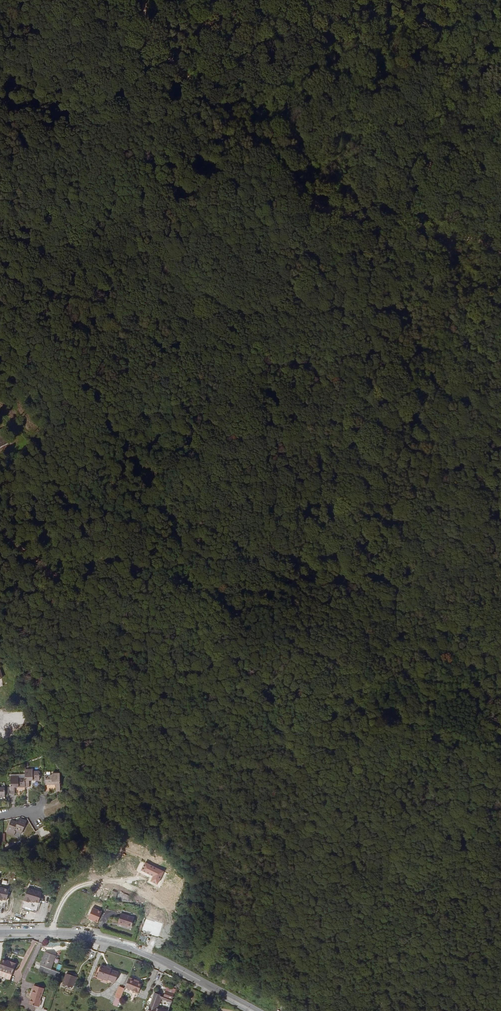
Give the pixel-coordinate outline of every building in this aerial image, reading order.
[(34,766),(26,767),(26,775),(27,784),(31,784),(31,777),(41,777),(40,768),(34,768),(34,766)] [(54,772),(46,772),(47,788),(51,788),(51,785),(57,785),(58,787),(62,787),(61,770),(53,770),(54,772)] [(24,788),(27,788),(27,784),(26,775),(19,775),(19,773),(11,774),(12,785),(9,785),(9,791),(16,791),(16,789),(19,789),(19,790),(23,790),(24,788)] [(17,823),(10,821),(6,833),(14,836),(16,831),(22,833),(26,821),(19,818),(17,823)] [(159,880),(162,871),(144,864),(141,872),(159,880)] [(29,902),(31,899),(31,897),(34,898),(40,901),(44,891),(31,885),(24,899),(29,902)] [(8,889),(0,887),(0,900),(1,900),(1,899),(7,900),(8,889)] [(119,921),(127,924),(128,922),(133,924),(136,915),(123,911),(119,921)] [(38,971),(58,978),(59,973),(50,970),(55,956),(45,952),(38,971)] [(0,961),(0,977),(9,980),(15,963),(10,962),(10,963),(6,962),(0,960),(0,961)] [(114,982),(118,972),(110,969),(100,965),(96,977),(106,980),(107,979),(114,982)] [(72,988),(76,977),(66,974),(62,984),(65,986),(72,988)] [(64,988),(72,991),(77,978),(76,977),(72,988),(65,986),(64,988)] [(135,981),(128,978),(124,988),(130,990),(131,992),(135,994),(137,993),(141,984),(137,983),(134,982),(135,981)] [(28,1005),(37,1008),(39,1002),(38,1001),(39,998),(40,998),(43,989),(33,986),(29,996),(31,997),(28,1005)] [(119,987),(115,998),(119,999),(124,989),(119,987)] [(159,1007),(158,1007),(160,999),(163,1000),(166,991),(165,990),(163,996),(160,995),(154,1010),(158,1010),(159,1007)] [(174,993),(166,991),(163,1000),(168,1002),(165,1009),(159,1007),(158,1010),(168,1010),(174,993)] [(157,994),(154,992),(148,1010),(150,1010),(157,994)] [(160,995),(157,994),(150,1010),(154,1010),(160,995)]
